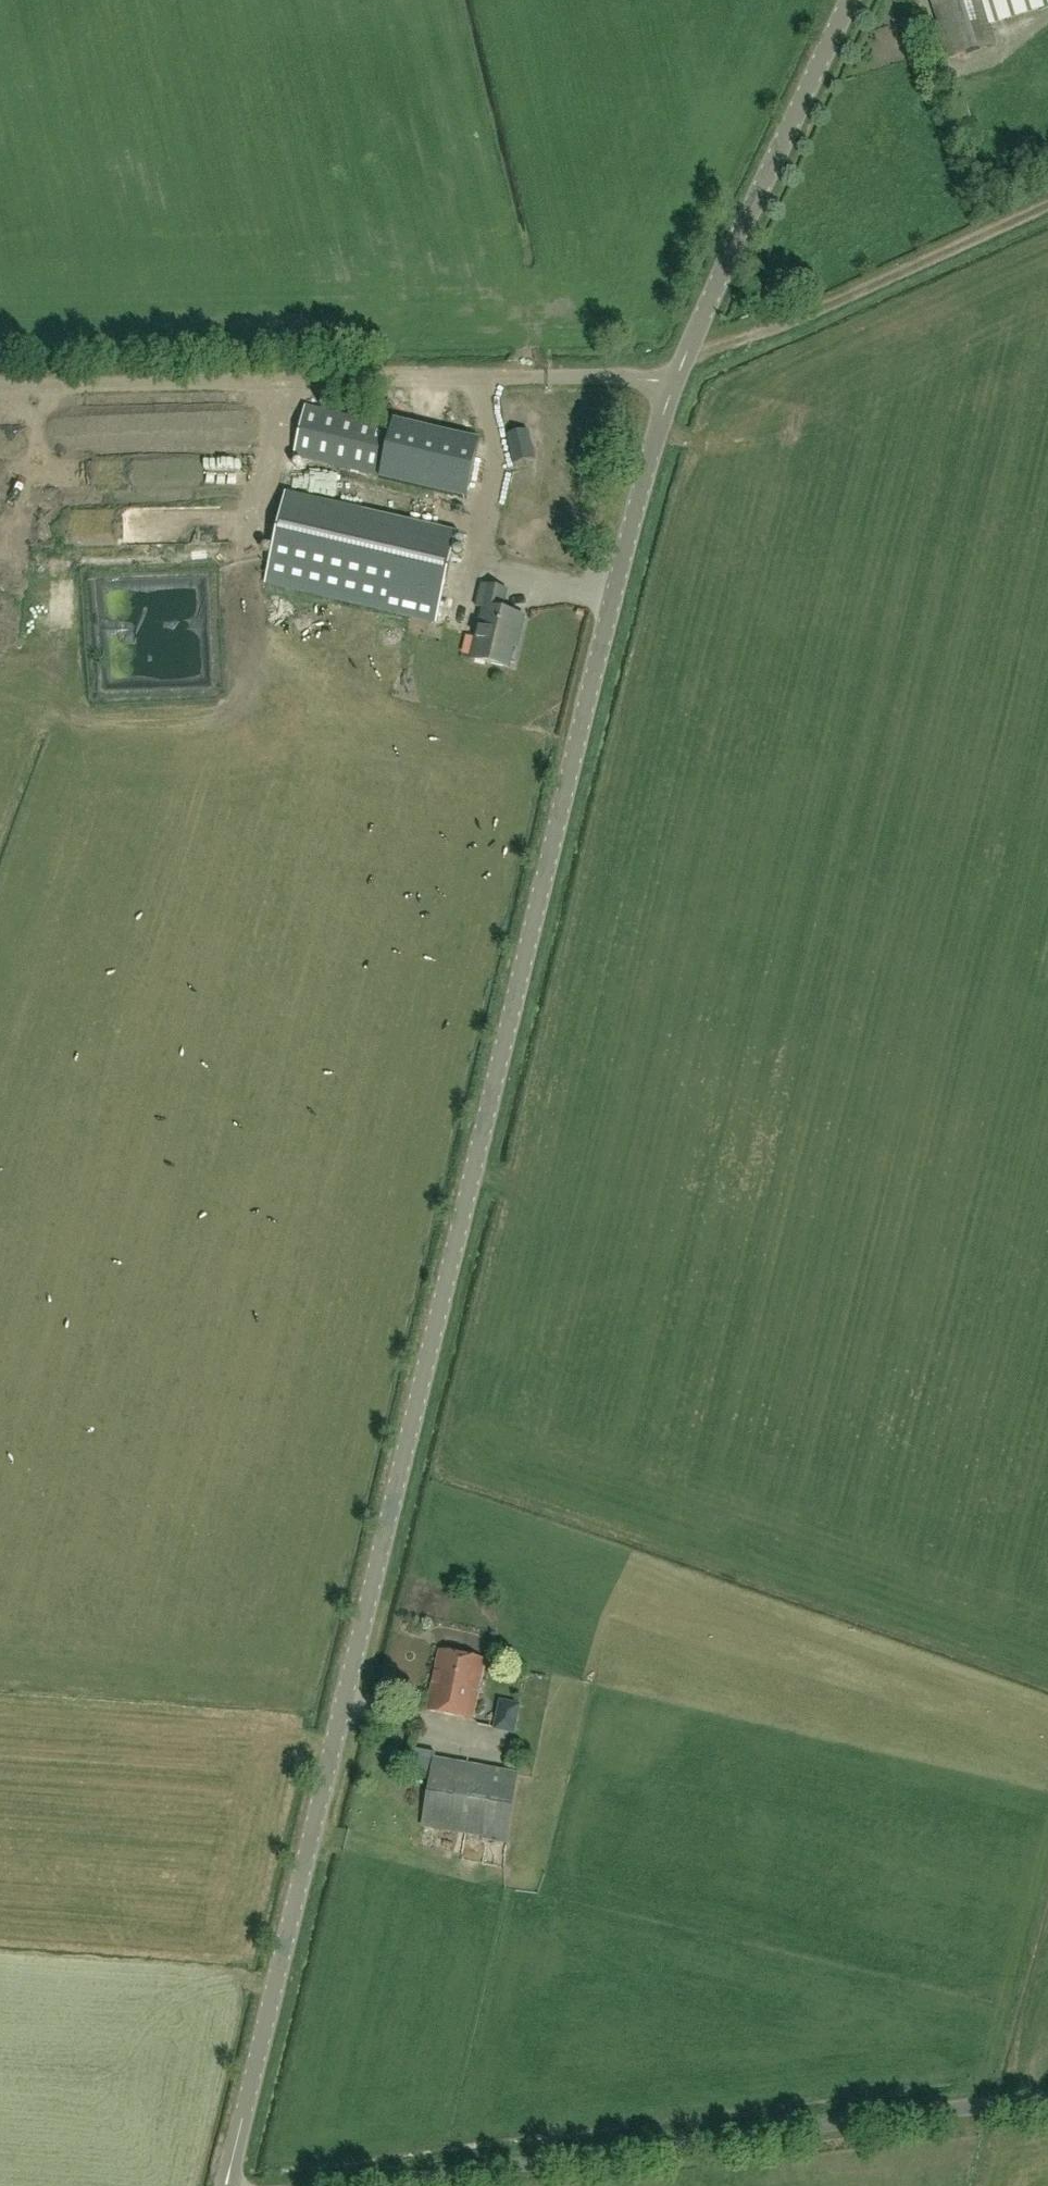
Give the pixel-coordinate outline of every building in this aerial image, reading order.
[(951,59),(996,44),(991,27),(1047,8),(1047,0),(931,0),(951,59)] [(392,428),(306,407),(295,455),(381,476),(392,428)] [(507,434),(513,464),(535,460),(529,430),(507,434)] [(419,456),(426,484),(486,468),(479,440),(419,456)] [(457,534),(285,493),(264,584),(436,624),(457,534)] [(472,660),(509,668),(516,638),(519,639),(524,617),(504,613),(509,591),(482,586),(477,607),(484,608),(472,660)] [(473,1720),(485,1660),(439,1651),(427,1710),(473,1720)] [(498,1702),(491,1732),(514,1736),(521,1706),(498,1702)] [(520,1774),(436,1760),(425,1825),(486,1835),(486,1839),(509,1843),(520,1774)]
